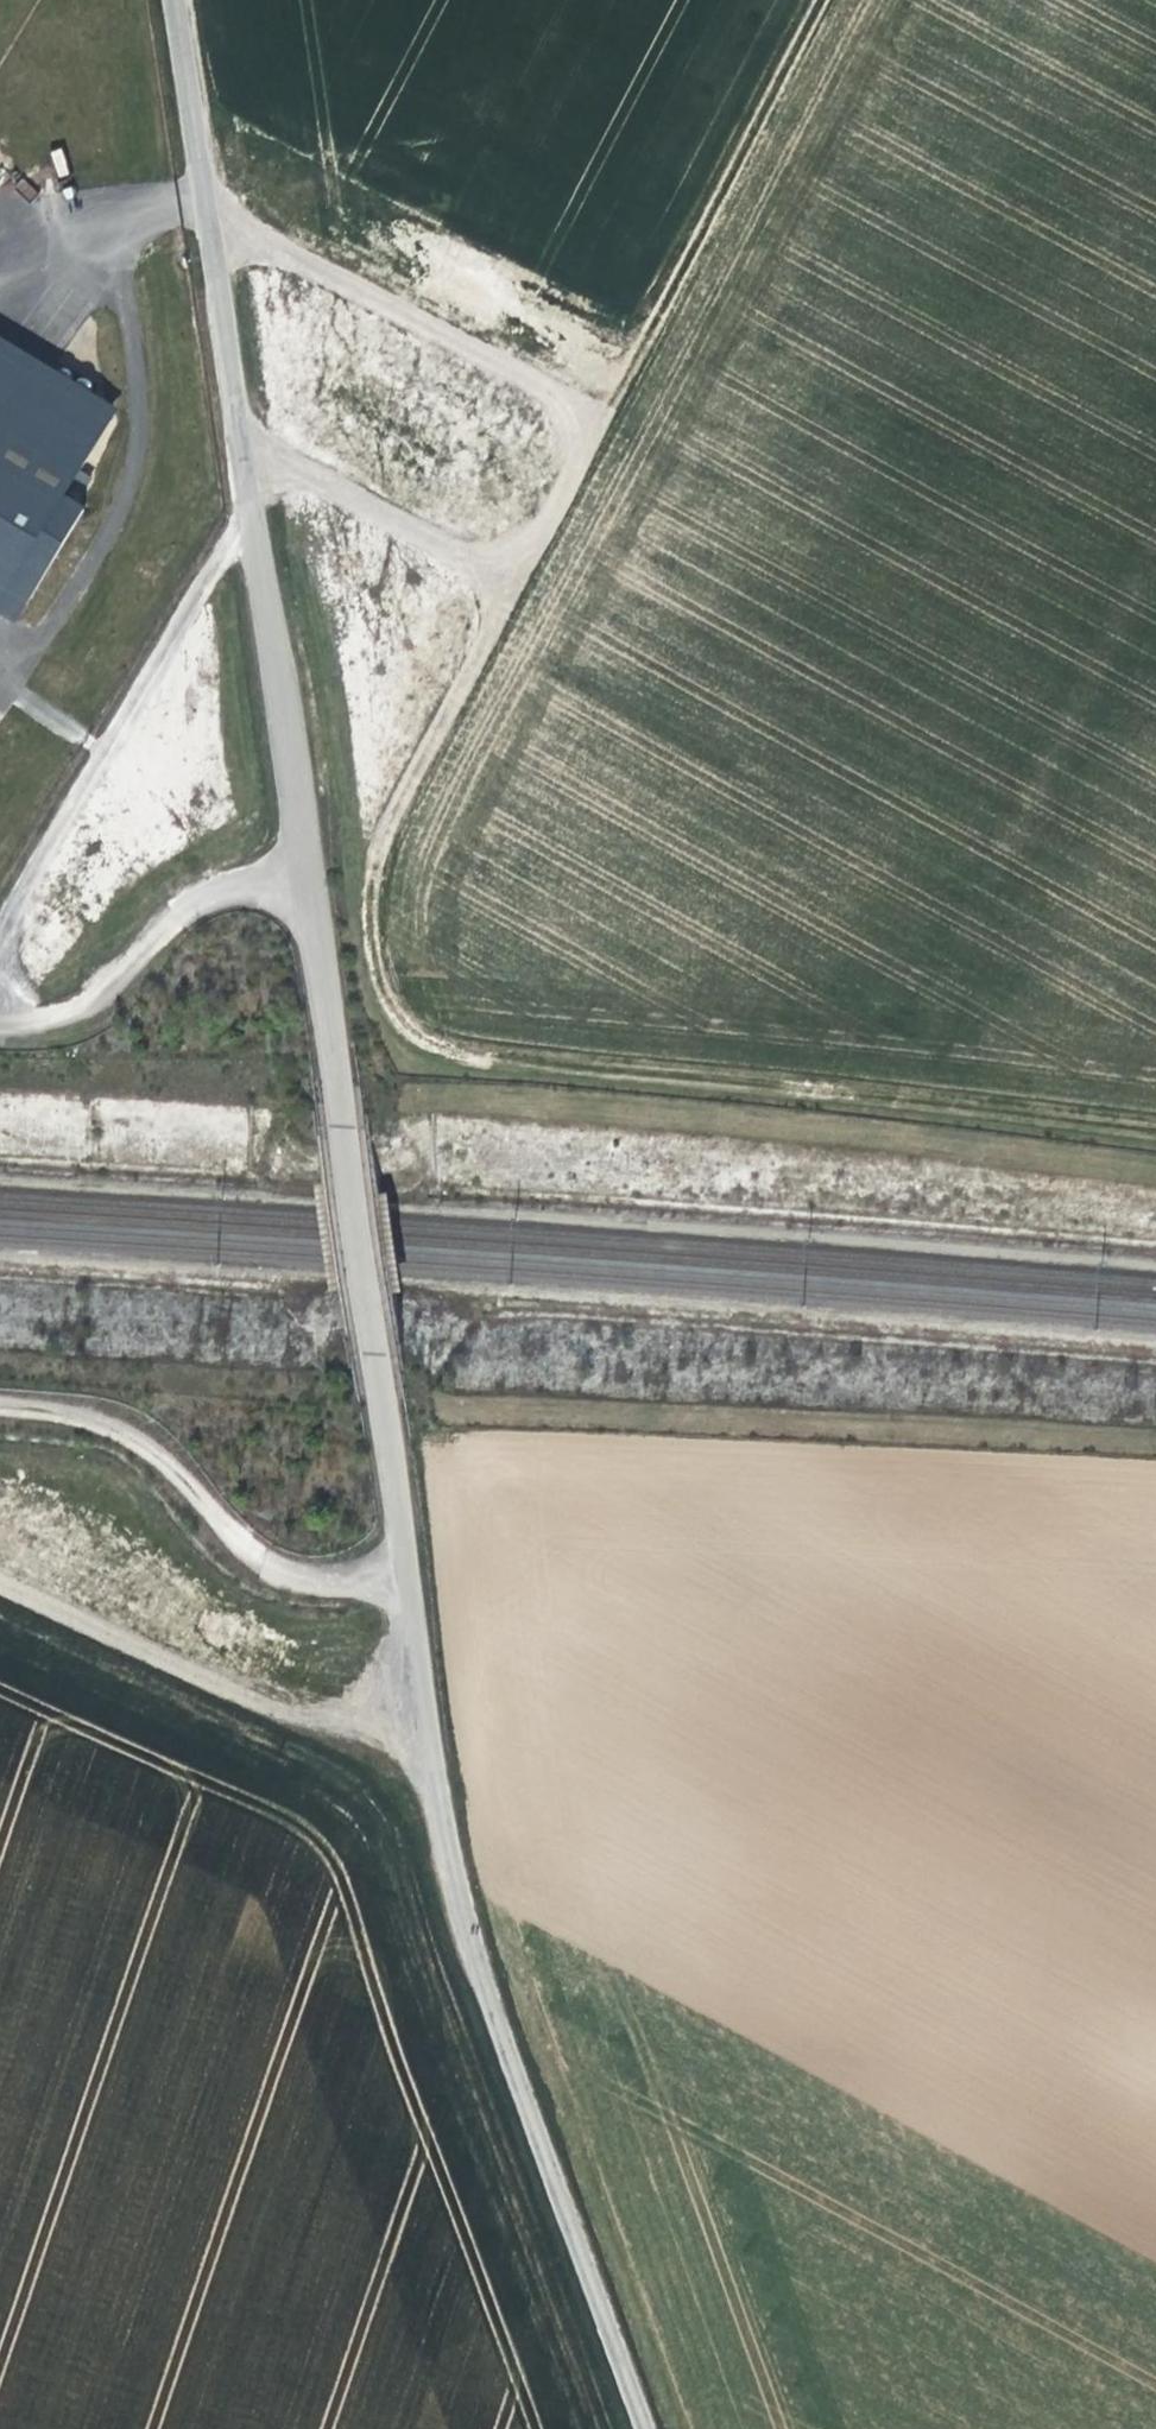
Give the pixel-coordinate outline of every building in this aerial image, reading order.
[(18,364),(0,353),(0,393),(18,364)] [(63,498),(110,420),(18,364),(0,393),(0,588),(27,604),(84,511),(63,498)]
